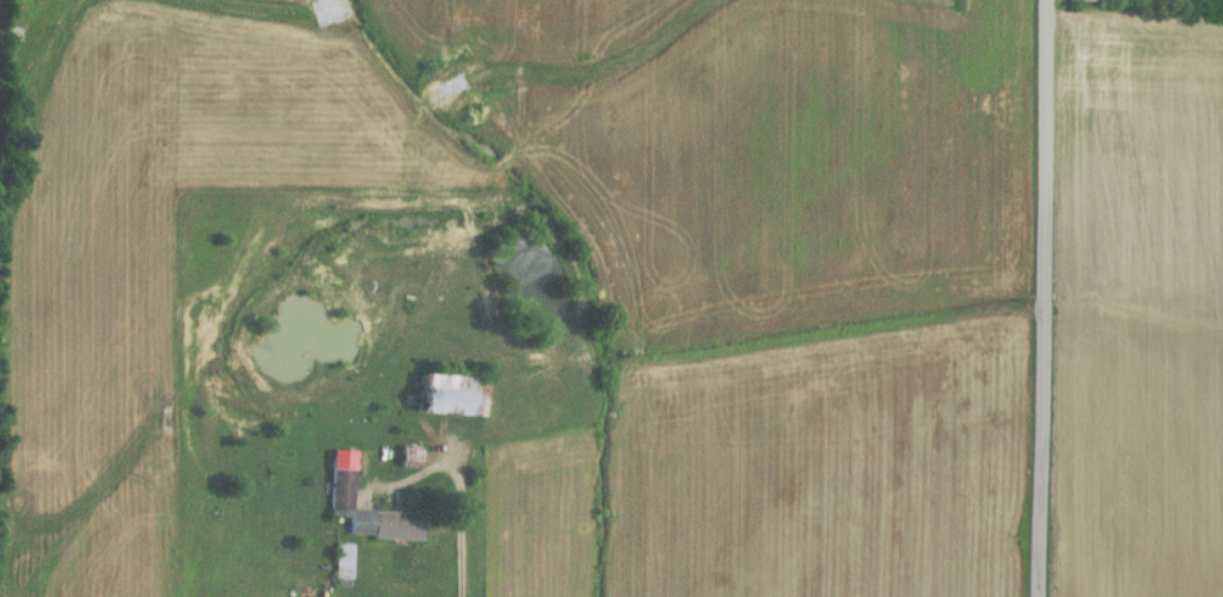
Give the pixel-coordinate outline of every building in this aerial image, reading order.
[(352,508),(355,451),(331,450),(330,475),(333,475),(332,495),(331,495),(330,516),(350,518),(349,533),(372,534),(372,538),(421,541),(422,520),(395,519),(395,511),(352,508)]
